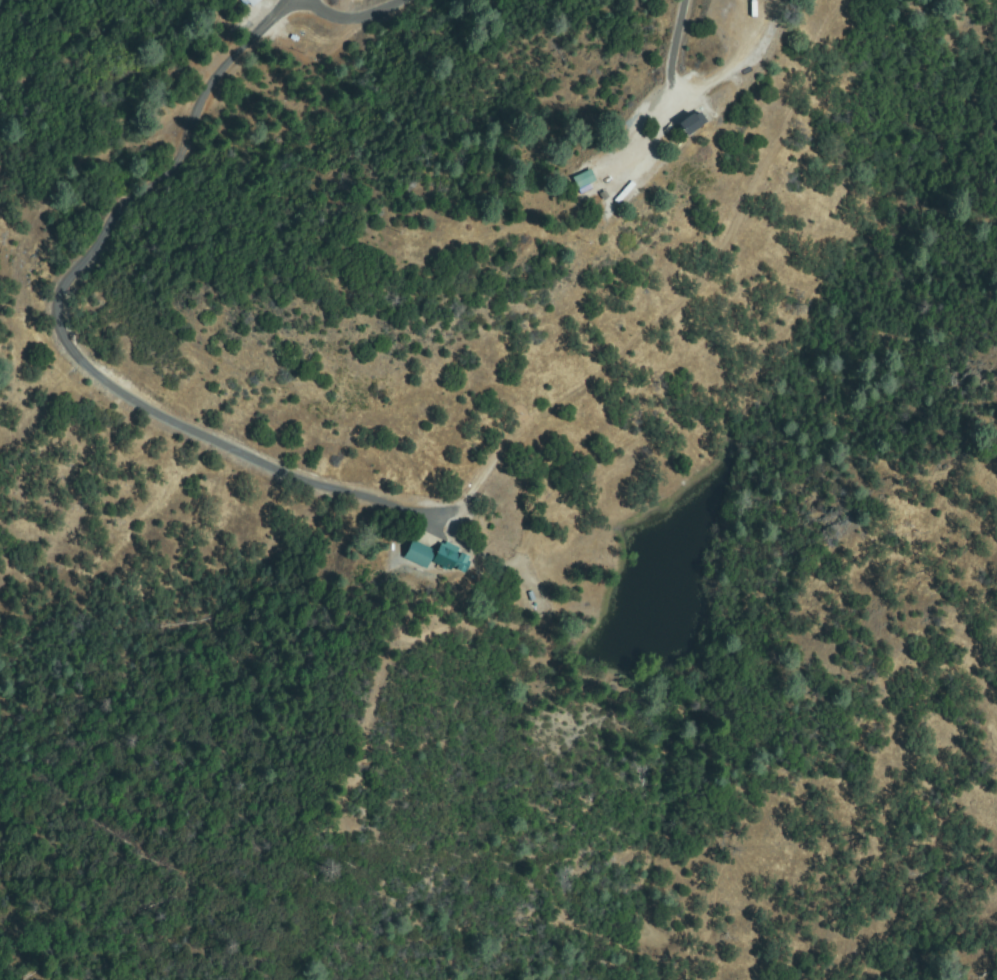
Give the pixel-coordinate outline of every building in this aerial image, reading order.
[(616,175),(604,177),(604,170),(598,171),(598,166),(589,167),(592,185),(600,184),(601,194),(619,192),(616,175)] [(591,171),(595,179),(582,187),(577,179),(591,171)] [(631,182),(635,185),(619,203),(615,200),(631,182)] [(427,567),(406,559),(412,542),(433,550),(427,567)] [(469,557),(461,573),(434,560),(443,544),(469,557)]
